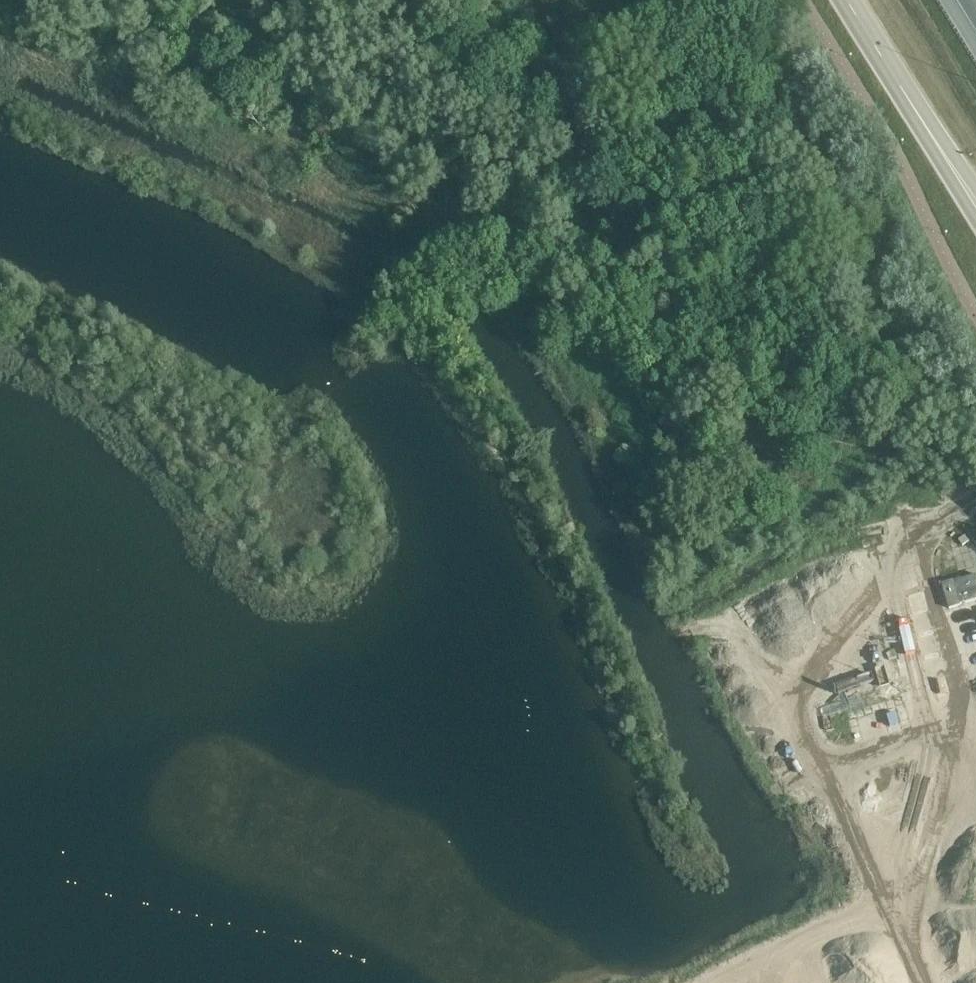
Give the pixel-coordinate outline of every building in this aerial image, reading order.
[(941,585),(948,609),(960,605),(975,600),(975,575),(953,582),(953,581),(941,585)]
